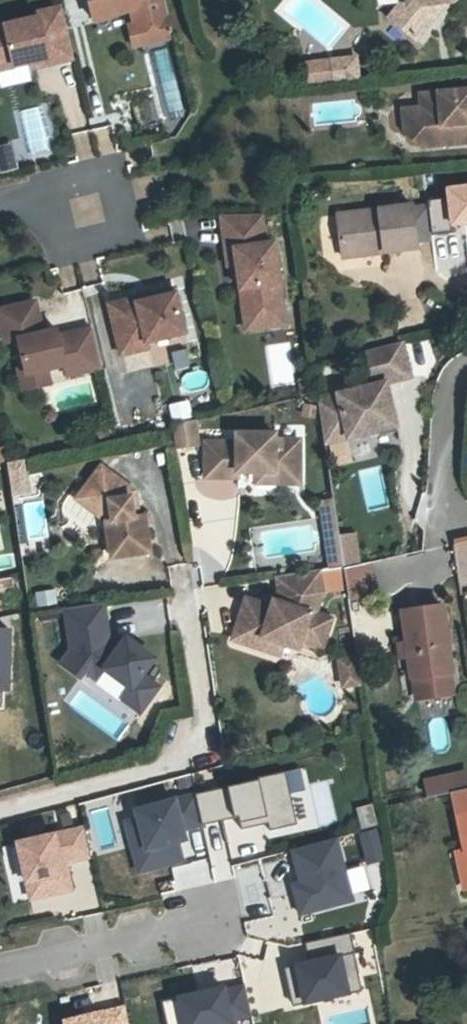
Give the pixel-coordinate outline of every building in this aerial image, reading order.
[(165,0),(91,0),(96,21),(113,17),(114,15),(132,11),(135,24),(137,26),(144,30),(147,45),(174,38),(165,0)] [(407,6),(394,22),(416,39),(445,2),(445,0),(407,0),(407,6)] [(394,22),(407,6),(399,4),(388,18),(394,22)] [(63,7),(38,12),(39,17),(0,26),(0,70),(32,62),(48,59),(49,64),(75,58),(63,7)] [(144,30),(137,26),(131,27),(136,48),(147,45),(144,30)] [(34,68),(49,64),(48,59),(32,62),(34,68)] [(320,73),(332,71),(331,60),(318,62),(320,73)] [(310,85),(333,83),(332,71),(320,73),(318,62),(308,63),(310,85)] [(396,110),(397,132),(398,139),(416,152),(466,151),(466,94),(430,95),(415,96),(415,109),(396,110)] [(158,121),(154,102),(133,107),(137,126),(158,121)] [(0,143),(0,173),(16,169),(10,141),(0,143)] [(429,199),(432,231),(466,228),(466,185),(446,187),(447,198),(429,199)] [(337,215),(341,252),(382,247),(383,252),(417,248),(412,206),(337,215)] [(261,215),(221,215),(228,267),(237,266),(244,317),(284,312),(274,242),(265,244),(261,215)] [(382,247),(341,252),(342,257),(383,252),(382,247)] [(175,289),(151,295),(152,300),(138,303),(136,298),(109,305),(121,355),(149,348),(147,342),(185,333),(175,289)] [(151,295),(136,298),(138,303),(152,300),(151,295)] [(93,328),(75,333),(77,339),(61,343),(58,330),(44,333),(36,302),(0,311),(0,318),(6,343),(19,340),(26,368),(27,375),(50,369),(65,366),(67,376),(102,368),(93,328)] [(285,324),(284,312),(244,317),(246,330),(285,324)] [(317,396),(324,443),(397,426),(387,382),(411,377),(403,342),(366,350),(374,383),(317,396)] [(54,385),(50,369),(27,375),(26,368),(15,371),(21,393),(54,385)] [(191,419),(187,402),(170,406),(174,423),(191,419)] [(194,421),(173,426),(176,446),(198,443),(194,421)] [(237,473),(256,473),(273,473),(274,483),(301,483),(300,440),(275,440),(276,434),(237,434),(237,442),(205,443),(206,478),(238,478),(237,473)] [(131,498),(135,492),(101,467),(83,491),(101,504),(94,513),(106,521),(111,558),(150,553),(145,516),(139,517),(137,507),(132,508),(131,498)] [(256,484),(274,483),(273,473),(256,473),(256,484)] [(76,500),(94,513),(101,504),(83,491),(76,500)] [(327,543),(339,541),(339,537),(333,501),(321,503),(327,543)] [(343,567),(343,569),(359,565),(354,535),(339,537),(339,541),(343,567)] [(331,568),(343,567),(339,541),(327,543),(331,568)] [(319,570),(277,576),(280,599),(275,601),(273,607),(270,614),(245,606),(235,634),(262,643),(263,638),(283,644),(297,649),(300,642),(320,649),(330,619),(314,614),(322,591),(319,570)] [(247,599),(245,606),(270,614),(273,607),(247,599)] [(109,637),(103,603),(64,609),(71,649),(60,663),(80,678),(85,671),(97,680),(105,669),(132,688),(123,700),(140,713),(159,687),(143,675),(155,659),(126,638),(115,652),(104,644),(109,637)] [(403,612),(407,641),(410,659),(412,677),(415,695),(421,699),(453,695),(450,672),(441,607),(403,612)] [(262,643),(235,634),(233,640),(280,655),(283,644),(263,638),(262,643)] [(398,660),(410,659),(407,641),(396,643),(398,660)] [(361,683),(357,657),(346,659),(350,685),(361,683)] [(350,685),(346,659),(339,660),(343,686),(350,685)] [(453,793),(466,789),(466,772),(450,776),(453,793)] [(178,834),(292,814),(285,775),(119,803),(131,873),(183,864),(178,834)] [(429,798),(453,793),(450,776),(425,781),(429,798)] [(453,793),(466,850),(466,855),(466,789),(453,793)] [(359,828),(374,824),(369,803),(353,807),(359,828)] [(90,857),(83,828),(18,843),(30,898),(70,890),(64,862),(90,857)] [(356,832),(361,862),(380,859),(375,828),(356,832)] [(335,837),(286,848),(293,883),(288,884),(295,914),(368,898),(361,865),(342,869),(335,837)] [(18,843),(1,846),(13,902),(30,898),(18,843)] [(466,888),(466,855),(466,850),(458,852),(466,889),(466,888)] [(72,889),(91,888),(89,862),(70,863),(72,889)] [(350,934),(299,942),(302,960),(284,963),(290,1003),(359,993),(350,934)] [(161,1002),(166,1023),(231,1023),(231,1021),(251,1016),(245,987),(224,991),(224,988),(161,1002)]
